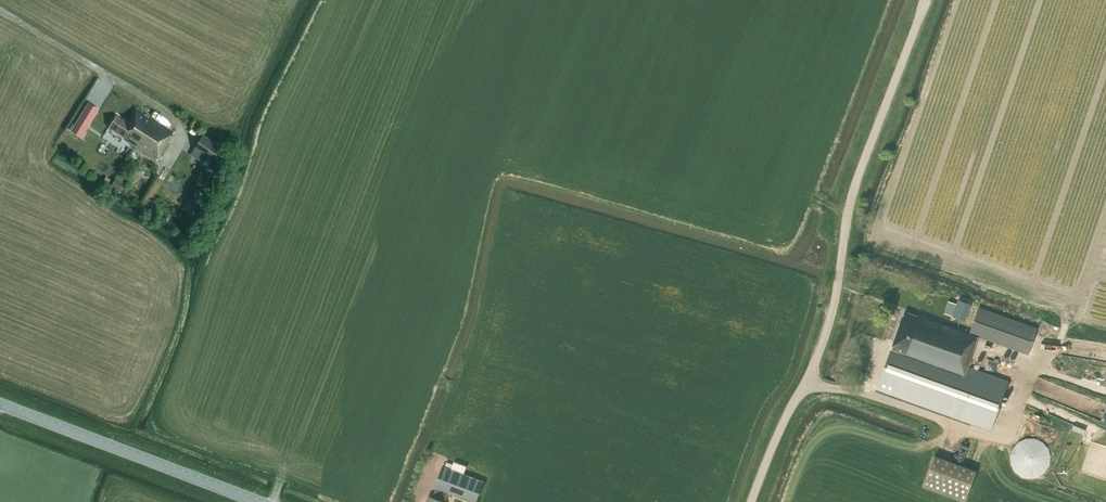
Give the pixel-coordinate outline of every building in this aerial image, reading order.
[(100,109),(89,103),(71,132),(82,138),(100,109)] [(175,132),(152,117),(136,108),(127,122),(118,116),(111,128),(129,139),(128,142),(157,160),(175,132)] [(213,161),(222,146),(203,134),(194,149),(213,161)] [(114,178),(110,185),(122,193),(127,185),(124,183),(126,180),(118,175),(116,179),(114,178)] [(971,305),(959,300),(953,316),(965,321),(971,305)] [(1009,381),(967,366),(978,336),(1028,353),(1036,328),(978,308),(970,333),(919,314),(919,317),(905,312),(877,388),(991,430),(1009,381)] [(987,367),(996,371),(1001,363),(992,358),(987,367)] [(1035,438),(1026,438),(1019,441),(1013,448),(1010,455),(1011,464),(1015,472),(1022,477),(1030,478),(1038,477),(1045,471),(1050,465),(1051,456),(1048,448),(1042,442),(1035,438)] [(934,455),(932,459),(927,474),(923,487),(964,501),(976,470),(934,455)] [(445,466),(464,474),(466,466),(454,461),(453,464),(446,462),(445,466)] [(483,482),(442,466),(434,487),(437,487),(433,498),(429,496),(426,501),(445,501),(441,501),(445,491),(475,501),(483,482)]
